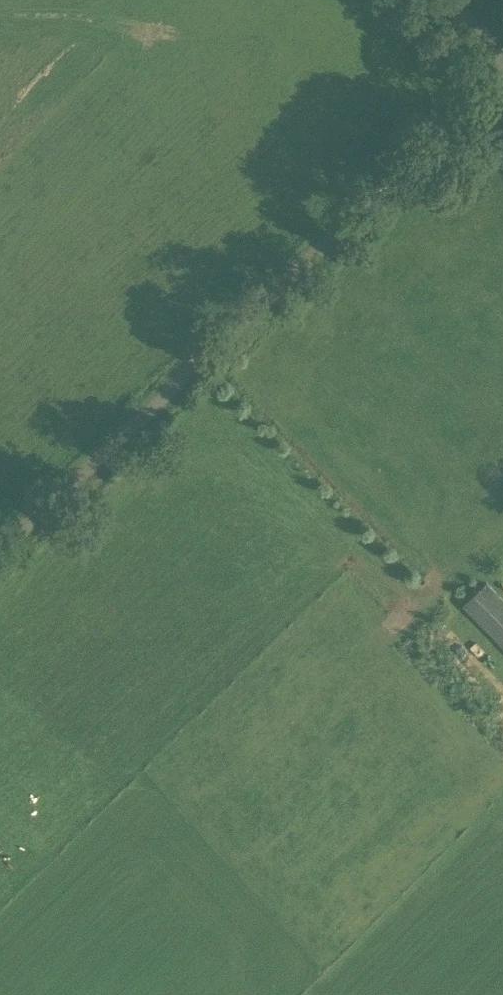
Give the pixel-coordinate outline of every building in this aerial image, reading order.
[(486,582),(462,605),(502,648),(502,599),(486,582)]
